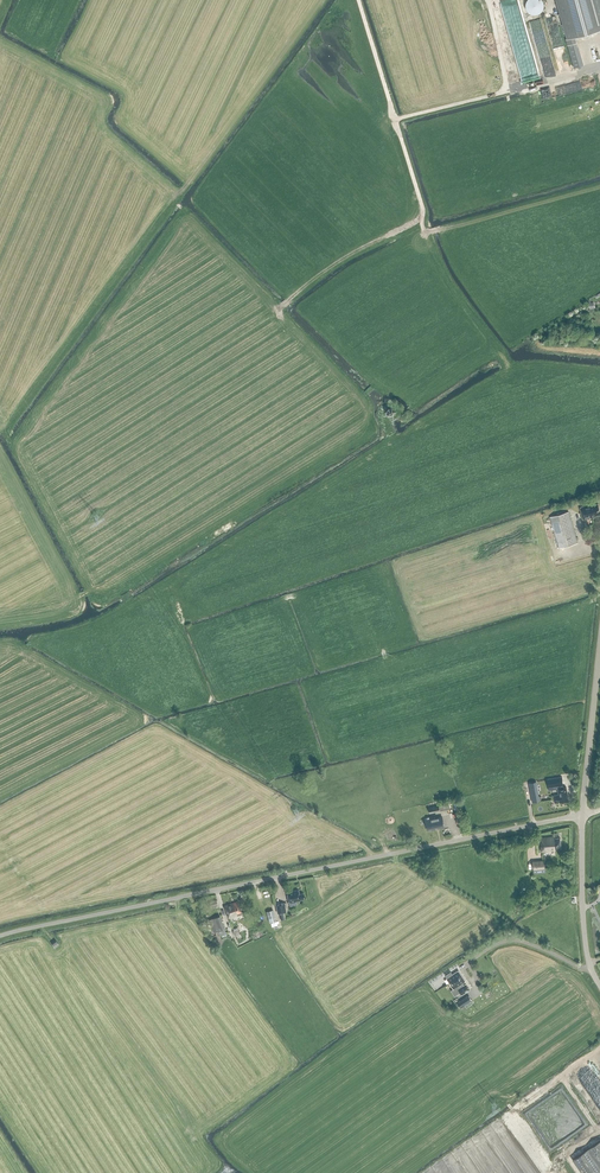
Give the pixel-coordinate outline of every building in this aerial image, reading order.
[(540,0),(524,0),(529,16),(543,11),(540,0)] [(569,40),(566,41),(574,68),(583,66),(575,37),(599,30),(599,0),(558,0),(569,40)] [(521,43),(527,68),(537,66),(531,41),(521,43)] [(391,417),(394,415),(394,412),(392,409),(389,409),(387,411),(386,414),(388,416),(391,417)] [(583,518),(592,516),(592,515),(599,514),(599,510),(598,503),(593,504),(593,503),(582,506),(580,508),(583,518)] [(550,515),(558,546),(577,542),(569,510),(550,515)] [(549,790),(557,789),(558,789),(559,795),(553,796),(555,803),(560,802),(567,801),(566,795),(567,795),(566,787),(562,788),(562,785),(563,785),(562,777),(547,780),(548,788),(549,790)] [(529,783),(532,803),(539,801),(536,782),(529,783)] [(439,804),(439,806),(429,808),(430,813),(441,811),(450,809),(449,802),(439,804)] [(432,818),(424,819),(425,826),(427,825),(428,832),(444,829),(442,818),(433,820),(432,818)] [(543,846),(542,846),(542,850),(543,850),(543,851),(556,850),(556,849),(561,848),(560,838),(556,838),(556,837),(542,838),(543,846)] [(534,861),(534,868),(546,868),(546,860),(534,861)] [(287,892),(289,903),(301,901),(300,900),(305,899),(304,893),(300,894),(299,889),(287,892)] [(224,906),(228,919),(235,917),(234,916),(237,915),(242,914),(237,901),(224,906)] [(286,912),(285,902),(276,904),(278,913),(286,912)] [(271,923),(272,927),(278,925),(277,921),(273,910),(266,912),(270,923),(271,923)] [(214,933),(220,931),(221,933),(225,932),(224,929),(225,929),(220,916),(209,920),(214,933)] [(447,984),(449,982),(453,989),(457,987),(458,989),(462,995),(469,990),(466,984),(464,985),(462,983),(465,981),(458,971),(452,974),(451,972),(445,975),(447,978),(444,980),(447,984)] [(471,1000),(469,996),(457,1004),(459,1008),(471,1000)] [(574,1160),(583,1172),(599,1172),(599,1142),(574,1160)]
